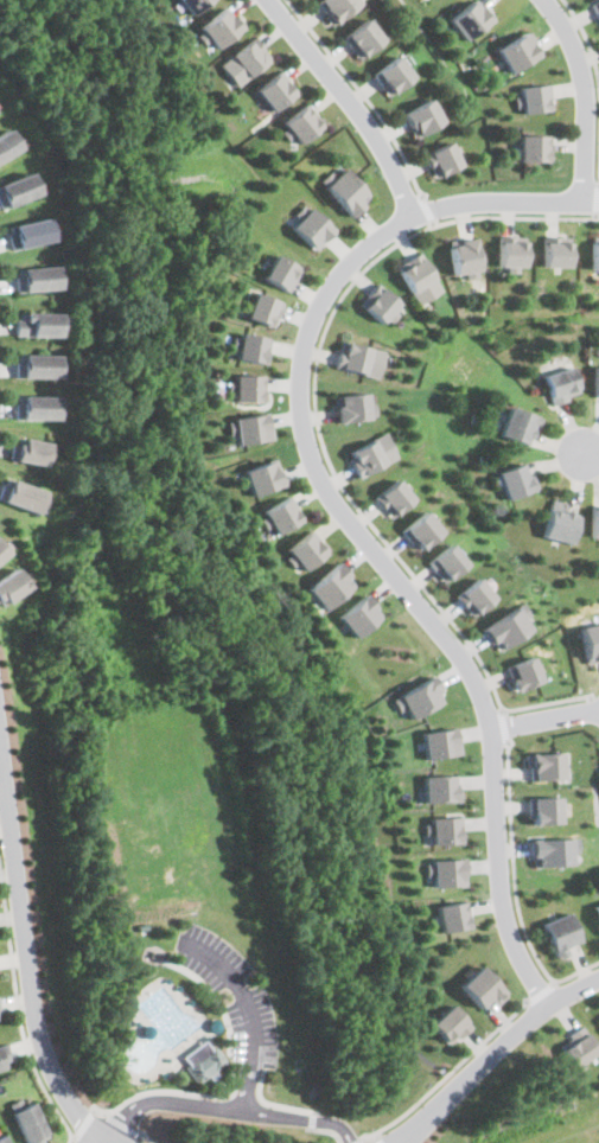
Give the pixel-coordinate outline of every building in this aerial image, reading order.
[(192,15),(210,0),(179,0),(192,15)] [(334,25),(362,2),(360,0),(320,0),(317,2),(334,25)] [(465,39),(496,15),(488,6),(484,8),(477,0),(471,0),(448,18),(465,39)] [(591,4),(598,19),(598,0),(591,4)] [(216,49),(241,28),(223,7),(198,27),(216,49)] [(384,39),(367,18),(343,38),(361,59),(384,39)] [(497,47),(510,71),(540,55),(527,31),(497,47)] [(218,64),(234,85),(268,62),(253,39),(218,64)] [(371,74),(388,96),(414,77),(397,56),(371,74)] [(293,94),(275,72),(254,90),(272,111),(293,94)] [(516,87),(518,111),(553,108),(549,82),(516,87)] [(444,121),(429,97),(402,115),(416,139),(444,121)] [(319,127),(302,106),(280,122),(297,143),(319,127)] [(20,158),(0,169),(0,133),(7,129),(20,158)] [(520,160),(552,160),(552,148),(548,148),(547,133),(518,134),(520,160)] [(461,164),(451,140),(423,153),(434,177),(461,164)] [(319,184),(349,216),(368,199),(338,166),(319,184)] [(4,219),(0,213),(0,185),(27,172),(40,200),(4,219)] [(288,226),(314,249),(331,228),(301,203),(292,213),(297,216),(288,226)] [(5,229),(42,219),(51,251),(12,260),(5,229)] [(525,264),(527,235),(499,235),(498,264),(525,264)] [(543,264),(571,266),(572,236),(544,235),(543,264)] [(454,274),(465,272),(466,279),(482,275),(473,236),(448,241),(454,274)] [(419,304),(442,289),(419,250),(395,264),(419,304)] [(288,290),(300,267),(274,253),(261,276),(288,290)] [(11,273),(53,269),(57,299),(14,301),(11,273)] [(403,308),(375,285),(361,302),(389,325),(403,308)] [(281,299),(251,292),(246,318),(275,325),(281,299)] [(13,315),(58,318),(60,346),(14,343),(13,315)] [(232,346),(236,347),(234,357),(266,363),(270,337),(236,331),(232,346)] [(334,365),(378,377),(385,350),(342,339),(334,365)] [(13,355),(52,353),(56,385),(13,385),(13,355)] [(542,373),(552,402),(579,394),(569,365),(542,373)] [(263,401),(265,373),(232,373),(231,400),(263,401)] [(333,395),(336,420),(374,417),(371,391),(333,395)] [(20,397),(51,400),(56,432),(19,430),(20,397)] [(540,417),(509,404),(498,432),(528,445),(540,417)] [(268,439),(265,413),(224,417),(227,433),(234,432),(235,442),(268,439)] [(358,475),(397,456),(384,432),(346,452),(358,475)] [(12,466),(52,474),(53,441),(17,441),(12,466)] [(283,483),(274,458),(241,470),(250,494),(283,483)] [(495,472),(506,498),(531,487),(521,460),(495,472)] [(414,498),(397,477),(374,497),(390,517),(414,498)] [(0,483),(0,508),(39,525),(47,497),(1,479),(0,483)] [(270,534),(300,521),(289,496),(259,509),(270,534)] [(541,534),(569,543),(579,515),(550,505),(541,534)] [(441,530),(425,510),(401,529),(419,550),(441,530)] [(281,554),(297,573),(326,548),(311,529),(281,554)] [(11,555),(0,540),(0,563),(11,555)] [(426,560),(441,582),(466,564),(451,542),(426,560)] [(353,581),(336,561),(306,588),(325,608),(353,581)] [(26,588),(15,566),(0,575),(0,602),(26,588)] [(495,596),(478,576),(454,595),(472,615),(495,596)] [(380,615),(363,594),(336,615),(352,637),(380,615)] [(497,650),(530,628),(524,618),(530,614),(522,602),(482,628),(497,650)] [(598,659),(598,623),(581,625),(584,660),(598,659)] [(514,689),(541,681),(534,656),(505,664),(514,689)] [(402,708),(407,717),(441,700),(429,676),(388,697),(395,711),(402,708)] [(457,753),(452,727),(419,732),(423,759),(457,753)] [(530,779),(563,778),(563,751),(525,752),(525,766),(530,766),(530,779)] [(454,800),(453,773),(421,775),(422,802),(454,800)] [(561,822),(560,794),(529,797),(530,823),(561,822)] [(429,843),(459,842),(458,817),(421,818),(422,834),(428,834),(429,843)] [(531,838),(533,866),(573,864),(572,851),(579,851),(578,837),(531,838)] [(463,885),(463,858),(422,860),(422,875),(429,874),(429,886),(463,885)] [(466,926),(460,900),(433,905),(438,932),(466,926)] [(554,953),(581,941),(567,912),(540,924),(554,953)] [(489,998),(493,1004),(504,996),(480,965),(458,983),(477,1008),(489,998)] [(428,1023),(447,1045),(469,1026),(448,1004),(428,1023)] [(575,1067),(598,1051),(582,1029),(560,1046),(575,1067)] [(178,1059),(198,1083),(222,1062),(203,1039),(178,1059)] [(7,1085),(0,1088),(0,1054),(5,1052),(11,1072),(2,1077),(7,1085)] [(36,1116),(50,1142),(20,1142),(11,1126),(36,1116)]
